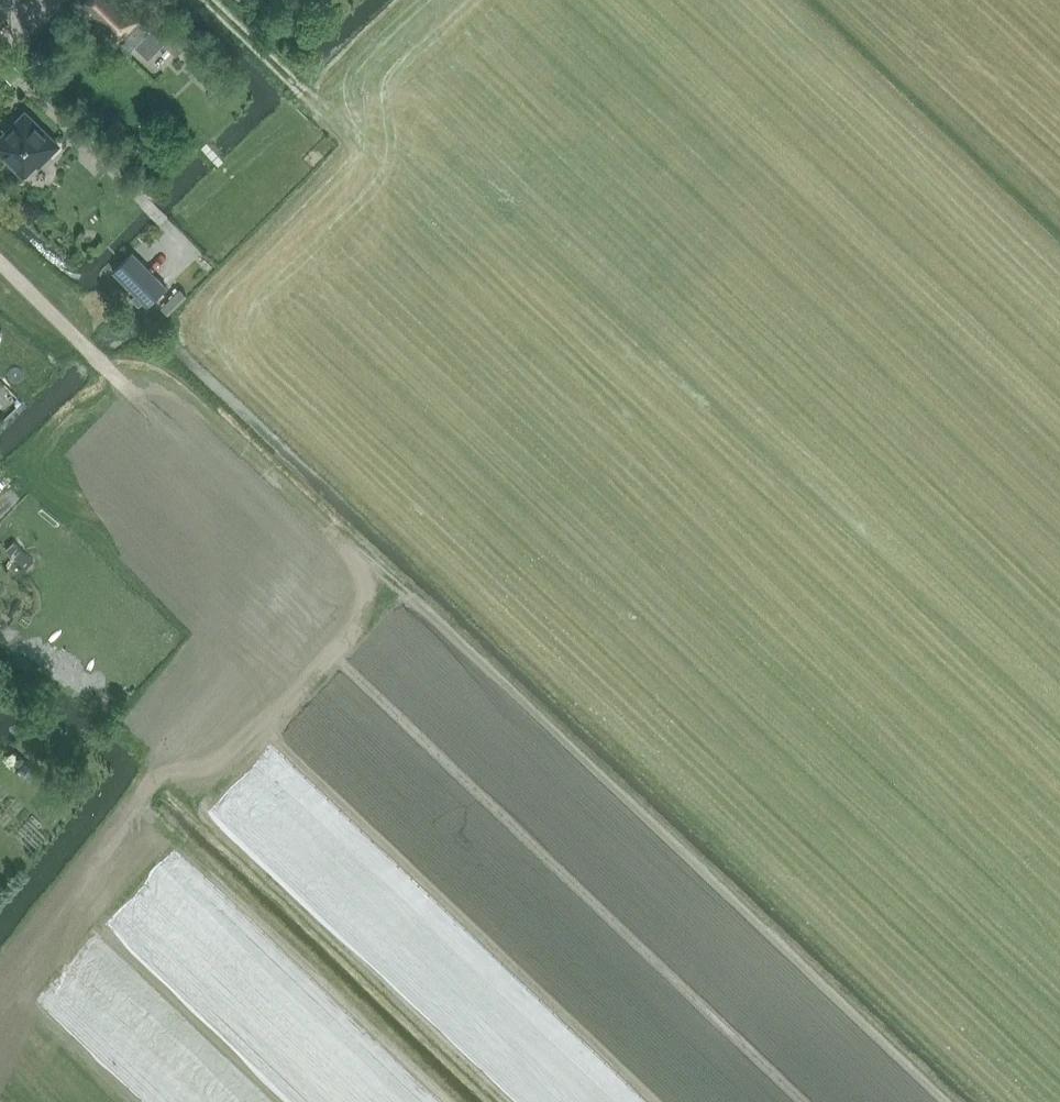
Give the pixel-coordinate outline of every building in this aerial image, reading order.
[(135,45),(150,59),(164,44),(150,30),(120,0),(87,0),(82,6),(128,52),(135,45)] [(58,144),(25,112),(0,138),(0,152),(23,174),(35,162),(38,165),(58,144)] [(133,252),(113,271),(148,306),(167,287),(133,252)]
